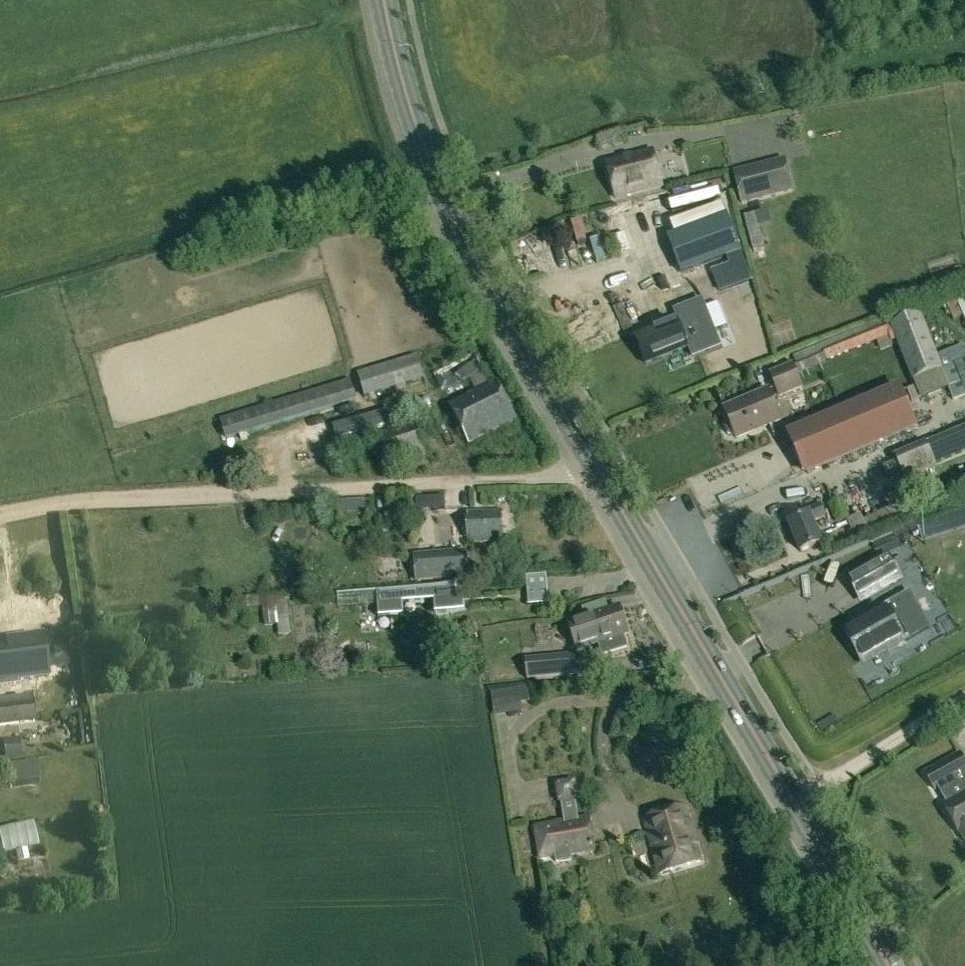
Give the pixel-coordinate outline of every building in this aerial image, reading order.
[(654,152),(608,163),(617,197),(662,186),(654,152)] [(733,171),(741,204),(793,191),(785,158),(733,171)] [(731,175),(697,185),(705,212),(739,201),(731,175)] [(644,242),(678,234),(676,223),(688,221),(681,191),(667,195),(670,209),(624,220),(626,230),(641,227),(644,242)] [(728,217),(668,239),(681,273),(741,251),(728,217)] [(608,310),(618,307),(613,290),(603,293),(608,310)] [(796,362),(791,364),(796,375),(877,340),(882,352),(894,346),(891,337),(895,335),(892,329),(923,317),(917,304),(856,330),(794,357),(796,362)] [(703,358),(690,309),(624,327),(638,376),(703,358)] [(815,425),(791,435),(795,446),(796,447),(793,449),(803,471),(805,470),(806,472),(915,426),(908,410),(960,388),(929,314),(923,317),(892,329),(895,335),(915,383),(900,389),(815,425)] [(490,387),(482,371),(474,355),(435,375),(443,391),(471,377),(478,392),(451,406),(470,445),(516,422),(496,384),(490,387)] [(425,380),(418,356),(358,374),(365,398),(425,380)] [(796,375),(791,364),(790,362),(770,371),(781,396),(801,387),(796,375)] [(356,400),(351,380),(220,418),(226,438),(356,400)] [(769,391),(725,410),(737,438),(781,419),(769,391)] [(392,410),(334,426),(338,439),(360,433),(363,444),(380,439),(377,428),(395,423),(392,410)] [(389,467),(426,455),(417,423),(379,434),(389,467)] [(894,455),(904,479),(964,455),(964,426),(894,455)] [(706,467),(728,523),(752,514),(740,482),(753,477),(744,452),(706,467)] [(423,507),(429,512),(441,512),(440,500),(423,500),(423,507)] [(810,515),(790,524),(802,552),(821,543),(812,522),(825,517),(820,506),(809,511),(810,515)] [(501,511),(467,513),(469,542),(503,540),(501,511)] [(413,554),(415,581),(469,577),(467,550),(413,554)] [(888,552),(845,576),(860,603),(903,579),(888,552)] [(529,576),(530,589),(548,588),(548,575),(529,576)] [(380,599),(379,583),(342,585),(343,601),(380,599)] [(411,601),(417,600),(417,609),(390,611),(392,631),(452,626),(451,606),(432,608),(430,588),(410,589),(411,601)] [(264,626),(278,624),(280,635),(292,634),(287,600),(283,601),(282,596),(261,598),(264,626)] [(912,596),(888,609),(906,641),(930,628),(912,596)] [(885,605),(841,629),(861,667),(906,641),(885,605)] [(576,627),(579,638),(592,634),(595,645),(628,635),(620,609),(587,620),(588,623),(576,627)] [(19,686),(18,681),(51,677),(46,637),(0,643),(0,688),(19,686)] [(526,680),(577,675),(575,654),(524,659),(526,680)] [(528,685),(491,691),(495,716),(523,712),(522,704),(531,702),(528,685)] [(35,721),(32,697),(0,700),(0,725),(35,721)] [(959,834),(960,833),(964,842),(964,761),(960,752),(925,771),(935,789),(939,787),(948,802),(943,804),(959,834)] [(7,764),(11,791),(41,786),(37,759),(7,764)] [(540,861),(555,859),(556,863),(572,861),(571,856),(596,853),(590,817),(578,818),(575,801),(579,801),(577,781),(556,783),(559,804),(560,803),(563,821),(534,825),(534,827),(533,827),(538,859),(540,859),(540,861)] [(701,862),(686,808),(645,820),(660,873),(701,862)] [(43,842),(37,818),(0,827),(0,830),(6,852),(16,849),(19,861),(34,858),(31,845),(43,842)]
